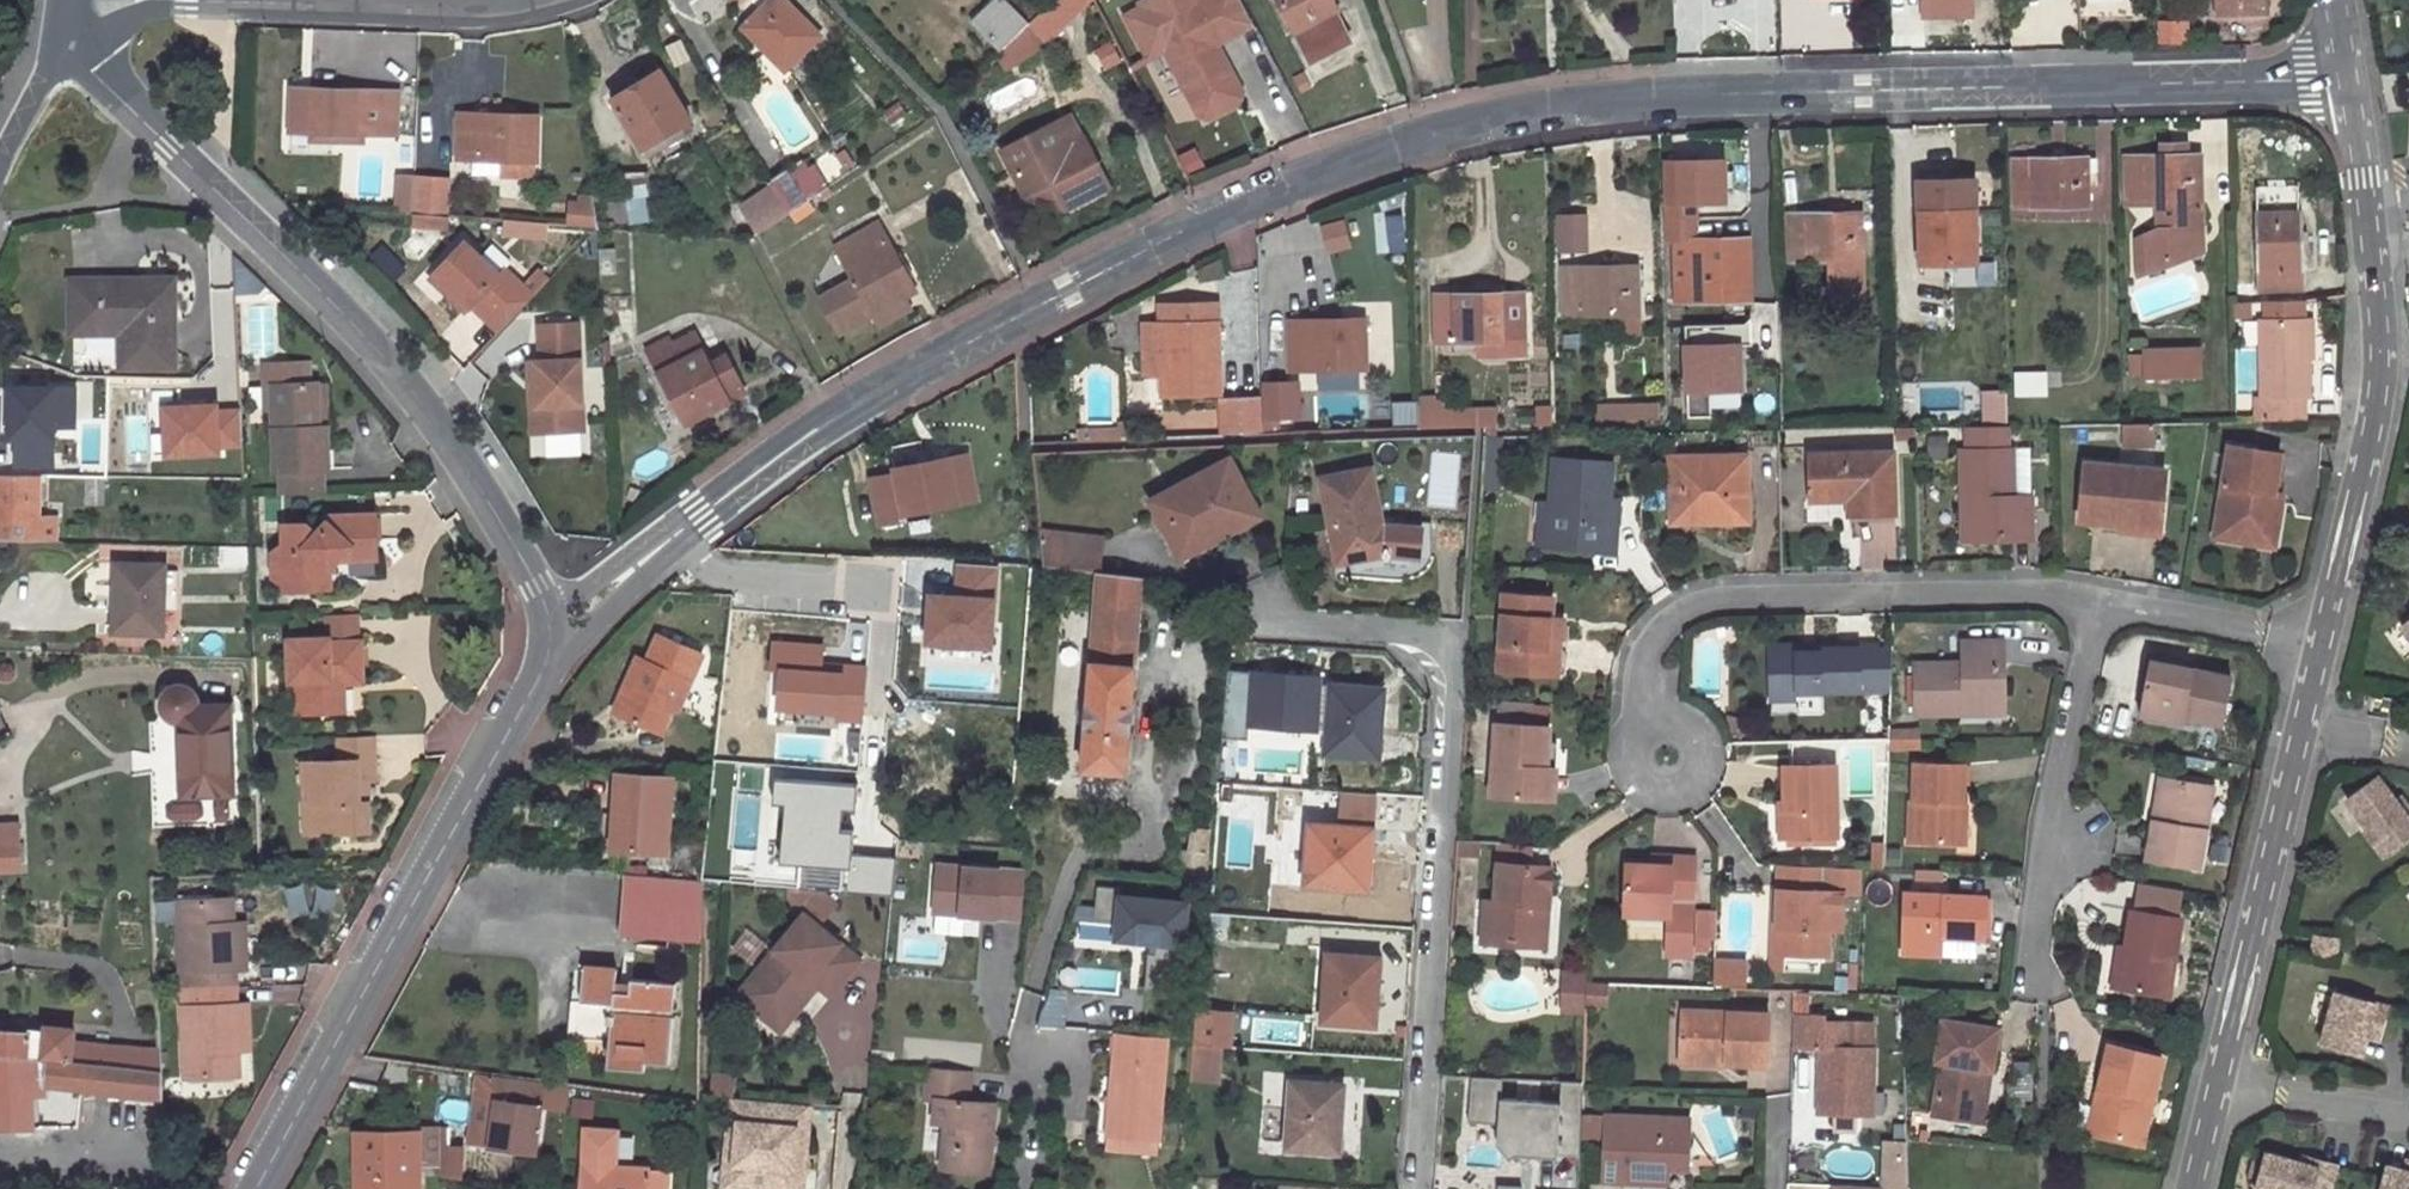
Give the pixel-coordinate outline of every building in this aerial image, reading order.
[(750,22),(776,48),(771,52),(787,69),(822,35),(787,0),(773,0),(750,22)] [(977,20),(1003,48),(1025,27),(1030,23),(1008,0),(998,0),(977,20)] [(1030,23),(1045,7),(1047,5),(1042,0),(1008,0),(1030,23)] [(1312,62),(1352,42),(1338,15),(1341,14),(1334,0),(1279,0),(1312,62)] [(1925,16),(1972,15),(1972,0),(1925,0),(1925,16)] [(2219,12),(2267,12),(2267,0),(2219,0),(2219,12)] [(1255,24),(1244,1),(1214,17),(1208,4),(1191,13),(1187,4),(1152,21),(1155,26),(1138,34),(1153,61),(1174,50),(1182,64),(1176,67),(1211,133),(1232,122),(1223,103),(1244,92),(1218,44),(1255,24)] [(1030,23),(1025,27),(1040,47),(1050,39),(1063,30),(1045,7),(1030,23)] [(750,22),(746,26),(771,52),(776,48),(750,22)] [(1025,27),(1003,48),(1014,63),(1040,47),(1025,27)] [(1096,49),(1106,70),(1126,60),(1116,39),(1096,49)] [(1174,50),(1153,61),(1160,75),(1176,67),(1182,64),(1174,50)] [(637,84),(613,98),(644,149),(646,147),(682,127),(692,121),(662,69),(637,84)] [(631,81),(614,92),(612,94),(612,97),(613,98),(637,84),(635,82),(631,81)] [(301,115),(300,132),(380,135),(381,100),(363,100),(363,88),(314,87),(313,107),(312,115),(301,115)] [(301,107),(301,115),(312,115),(313,107),(301,107)] [(472,180),(500,180),(500,164),(537,165),(538,114),(460,112),(459,163),(472,163),(472,180)] [(1071,116),(1027,137),(1002,151),(1013,174),(1018,172),(1029,196),(1032,194),(1061,204),(1064,210),(1108,188),(1071,116)] [(682,127),(646,147),(651,156),(687,135),(682,127)] [(636,146),(618,150),(624,176),(644,175),(636,146)] [(2200,154),(2125,156),(2126,206),(2156,204),(2158,229),(2202,228),(2200,154)] [(819,194),(805,171),(813,167),(806,157),(791,167),(811,199),(819,194)] [(2087,157),(2014,159),(2014,208),(2089,205),(2088,172),(2087,157)] [(2096,157),(2087,157),(2088,172),(2097,172),(2096,157)] [(1723,161),(1663,163),(1665,220),(1698,219),(1697,201),(1724,200),(1723,161)] [(536,181),(537,165),(500,164),(500,180),(536,181)] [(791,167),(772,178),(776,185),(792,212),(811,199),(791,167)] [(1013,174),(1025,199),(1064,210),(1061,204),(1032,194),(1029,196),(1018,172),(1013,174)] [(449,178),(416,175),(414,211),(445,214),(449,178)] [(644,175),(624,176),(628,202),(654,198),(651,175),(644,175)] [(1975,183),(1918,186),(1920,260),(1977,258),(1975,183)] [(776,185),(746,206),(762,232),(792,212),(776,185)] [(654,198),(628,202),(631,222),(658,218),(654,198)] [(811,199),(792,212),(797,220),(816,208),(811,199)] [(572,203),(570,224),(599,227),(595,205),(572,203)] [(1559,252),(1593,252),(1593,211),(1559,211),(1559,252)] [(2302,211),(2254,212),(2257,291),(2305,289),(2302,211)] [(1861,212),(1786,215),(1788,261),(1831,260),(1831,304),(1864,303),(1861,212)] [(1376,250),(1408,250),(1408,213),(1376,213),(1376,250)] [(1330,253),(1357,245),(1348,216),(1322,224),(1330,253)] [(879,223),(838,245),(856,280),(822,298),(837,325),(871,306),(875,312),(916,291),(879,223)] [(1695,301),(1695,289),(1751,287),(1750,238),(1674,241),(1675,301),(1695,301)] [(468,239),(433,276),(470,310),(475,304),(503,330),(537,293),(509,266),(503,272),(468,239)] [(617,247),(600,248),(602,273),(618,272),(617,247)] [(1640,265),(1562,267),(1564,315),(1641,314),(1640,265)] [(470,310),(433,276),(428,281),(465,315),(470,310)] [(171,282),(137,282),(137,288),(122,288),(122,283),(71,283),(71,331),(123,330),(124,365),(172,365),(171,282)] [(1751,287),(1695,289),(1695,301),(1751,299),(1751,287)] [(1511,293),(1433,295),(1434,343),(1477,341),(1478,356),(1524,355),(1524,337),(1512,337),(1511,293)] [(1523,293),(1511,293),(1512,337),(1524,337),(1523,293)] [(905,297),(875,312),(881,324),(910,308),(905,297)] [(503,330),(475,304),(470,310),(497,336),(503,330)] [(1165,324),(1143,326),(1143,373),(1164,373),(1164,392),(1221,392),(1219,305),(1179,306),(1179,311),(1165,311),(1165,324)] [(871,306),(837,325),(841,331),(875,312),(871,306)] [(1746,323),(1688,325),(1691,417),(1714,416),(1713,390),(1744,389),(1743,345),(1755,344),(1754,314),(1746,323)] [(1364,319),(1288,321),(1289,368),(1365,367),(1364,319)] [(2312,397),(2311,319),(2263,320),(2263,398),(2269,398),(2269,420),(2305,420),(2305,398),(2312,397)] [(585,430),(580,322),(541,323),(542,361),(537,361),(539,405),(543,405),(544,432),(585,430)] [(694,332),(650,354),(687,423),(730,402),(726,394),(741,387),(724,355),(709,363),(694,332)] [(669,337),(647,347),(650,354),(672,343),(669,337)] [(539,405),(537,361),(530,361),(534,432),(544,432),(543,405),(539,405)] [(303,364),(270,365),(270,387),(277,386),(278,409),(279,471),(285,470),(325,469),(331,470),(330,428),(323,428),(322,385),(304,384),(303,364)] [(2046,371),(2014,372),(2015,396),(2047,395),(2046,371)] [(2200,372),(2146,373),(2146,400),(2200,399),(2200,372)] [(15,463),(66,463),(67,377),(16,377),(15,463)] [(1261,396),(1219,397),(1220,434),(1262,432),(1262,416),(1279,415),(1278,386),(1261,386),(1261,396)] [(1435,397),(1418,397),(1418,428),(1452,427),(1452,410),(1443,410),(1443,401),(1435,401),(1435,397)] [(168,400),(168,453),(245,453),(245,400),(168,400)] [(1658,402),(1636,403),(1636,418),(1659,417),(1658,402)] [(1628,403),(1597,403),(1596,419),(1628,418),(1628,403)] [(1636,403),(1628,403),(1628,418),(1636,418),(1636,403)] [(1551,406),(1520,407),(1520,425),(1551,424),(1551,406)] [(1520,407),(1452,410),(1452,427),(1464,426),(1520,425),(1520,407)] [(1279,415),(1262,416),(1262,432),(1300,431),(1299,415),(1279,415)] [(2124,423),(2125,448),(2161,446),(2159,420),(2124,423)] [(1119,430),(1089,432),(1089,440),(1137,438),(1137,423),(1119,424),(1119,430)] [(1976,501),(1976,540),(2015,538),(2015,544),(2037,543),(2036,501),(2035,501),(2019,501),(2019,452),(2014,453),(2014,426),(1976,427),(1977,454),(1966,454),(1967,501),(1976,501)] [(1919,428),(1900,428),(1900,437),(1919,437),(1919,428)] [(1929,436),(1930,458),(1951,458),(1950,435),(1929,436)] [(2269,538),(2276,494),(2281,456),(2231,449),(2218,530),(2269,538)] [(2019,452),(2019,501),(2035,501),(2034,452),(2019,452)] [(967,454),(893,468),(895,474),(871,478),(880,525),(908,521),(906,514),(976,501),(967,454)] [(1899,515),(1897,454),(1812,456),(1813,495),(1853,494),(1853,516),(1899,515)] [(1231,458),(1153,499),(1178,550),(1208,535),(1215,549),(1253,529),(1259,522),(1262,513),(1262,509),(1261,499),(1258,495),(1253,499),(1231,458)] [(1552,507),(1548,550),(1616,556),(1618,530),(1609,529),(1610,505),(1613,467),(1555,463),(1552,507)] [(1747,463),(1681,464),(1681,493),(1671,494),(1672,520),(1703,519),(1704,527),(1749,527),(1747,463)] [(1681,464),(1670,464),(1671,494),(1681,493),(1681,464)] [(2167,473),(2088,464),(2081,523),(2125,529),(2125,522),(2157,525),(2161,526),(2167,473)] [(1371,468),(1322,478),(1330,523),(1333,523),(1340,560),(1386,551),(1418,554),(1421,528),(1382,525),(1371,468)] [(325,469),(285,470),(286,494),(326,493),(325,469)] [(40,518),(41,475),(0,474),(0,539),(57,541),(57,519),(40,518)] [(48,475),(48,486),(66,487),(66,475),(48,475)] [(66,475),(66,487),(65,504),(103,504),(103,476),(66,475)] [(2215,540),(2277,550),(2286,496),(2276,494),(2269,538),(2218,530),(2215,540)] [(1976,501),(1967,501),(1967,540),(1976,540),(1976,501)] [(1540,505),(1535,549),(1548,550),(1552,507),(1540,505)] [(1610,505),(1609,529),(1618,530),(1620,507),(1610,505)] [(286,547),(288,584),(289,591),(325,589),(324,562),(331,553),(339,561),(377,559),(375,515),(329,518),(330,524),(316,535),(307,525),(285,526),(286,547)] [(1899,515),(1853,516),(1854,525),(1900,524),(1899,515)] [(1703,519),(1672,520),(1673,527),(1704,527),(1703,519)] [(2157,525),(2125,522),(2125,529),(2124,533),(2156,537),(2157,525)] [(1040,528),(1041,541),(1098,550),(1099,538),(1040,528)] [(1098,550),(1041,541),(1044,565),(1095,572),(1098,550)] [(274,551),(275,578),(288,584),(286,547),(274,551)] [(334,589),(333,568),(339,561),(331,553),(324,562),(325,589),(334,589)] [(115,566),(113,631),(162,632),(163,567),(115,566)] [(1097,572),(1082,770),(1125,773),(1141,577),(1097,572)] [(1505,597),(1499,674),(1546,677),(1549,644),(1562,644),(1563,621),(1552,620),(1554,600),(1505,597)] [(2400,626),(2408,638),(2408,620),(2400,626)] [(641,659),(633,675),(638,677),(633,687),(629,686),(617,714),(659,733),(671,705),(676,708),(702,653),(657,634),(645,661),(641,659)] [(333,639),(294,640),(295,681),(303,680),(313,680),(314,714),(343,713),(342,683),(349,683),(366,683),(365,643),(333,645),(333,639)] [(1975,666),(1927,667),(1929,715),(1966,715),(1966,702),(2003,701),(2002,667),(2011,667),(2010,643),(1975,643),(1975,666)] [(1568,678),(1571,645),(1562,644),(1549,644),(1546,677),(1568,678)] [(1861,650),(1822,651),(1823,656),(1798,657),(1798,647),(1772,648),(1772,704),(1799,703),(1799,695),(1824,694),(1861,693),(1861,690),(1895,689),(1896,653),(1861,654),(1861,650)] [(1822,647),(1798,647),(1798,657),(1823,656),(1822,651),(1822,647)] [(638,677),(633,675),(641,659),(635,656),(610,711),(617,714),(629,686),(633,687),(638,677)] [(2232,679),(2151,666),(2144,706),(2144,708),(2186,715),(2185,722),(2223,729),(2232,679)] [(1250,685),(1244,686),(1245,678),(1230,676),(1230,684),(1224,683),(1220,731),(1245,734),(1250,685)] [(314,714),(313,680),(303,680),(304,714),(314,714)] [(1329,685),(1325,751),(1380,755),(1382,734),(1379,733),(1381,705),(1375,704),(1376,688),(1329,685)] [(229,706),(194,706),(194,701),(193,696),(190,693),(181,688),(176,688),(171,690),(164,697),(163,702),(162,707),(163,711),(166,715),(169,718),(174,720),(179,721),(182,795),(232,793),(229,706)] [(1824,694),(1799,695),(1799,703),(1825,703),(1824,694)] [(1535,703),(1499,701),(1497,716),(1534,718),(1535,703)] [(2003,701),(1966,702),(1966,715),(2003,714),(2003,701)] [(2142,720),(2184,726),(2185,722),(2186,715),(2144,708),(2142,720)] [(1893,751),(1923,751),(1923,726),(1893,726),(1893,751)] [(1496,727),(1492,795),(1542,798),(1544,767),(1548,767),(1550,745),(1551,730),(1496,727)] [(1220,731),(1218,741),(1244,744),(1245,734),(1220,731)] [(378,734),(341,736),(342,760),(306,761),(307,783),(313,782),(314,804),(318,804),(320,833),(373,831),(372,801),(363,801),(362,781),(371,780),(379,779),(378,734)] [(1842,742),(1827,743),(1827,751),(1842,752),(1842,742)] [(1544,767),(1542,798),(1557,799),(1560,745),(1550,745),(1548,767),(1544,767)] [(1792,767),(1793,838),(1843,838),(1842,766),(1792,767)] [(1920,801),(1915,801),(1916,845),(1964,845),(1964,802),(1972,802),(1973,767),(1921,766),(1920,801)] [(624,814),(623,848),(667,851),(672,778),(619,775),(616,815),(624,814)] [(2347,799),(2369,830),(2385,853),(2388,855),(2408,839),(2408,816),(2407,818),(2396,803),(2377,776),(2347,799)] [(2164,779),(2157,825),(2169,827),(2176,781),(2164,779)] [(372,801),(371,780),(362,781),(363,801),(372,801)] [(2203,871),(2217,788),(2176,781),(2169,827),(2157,825),(2150,860),(2150,862),(2203,871)] [(307,783),(309,833),(320,833),(318,804),(314,804),(313,782),(307,783)] [(1217,786),(1215,799),(1229,800),(1229,786),(1217,786)] [(2396,803),(2407,818),(2408,816),(2408,806),(2403,797),(2396,803)] [(1964,802),(1964,845),(1975,845),(1975,802),(1972,802),(1964,802)] [(616,815),(614,848),(623,848),(624,814),(616,815)] [(1309,825),(1304,886),(1367,890),(1373,830),(1309,825)] [(1181,848),(1179,867),(1207,869),(1210,828),(1191,826),(1190,849),(1181,848)] [(2369,830),(2364,833),(2381,856),(2385,853),(2369,830)] [(0,843),(0,868),(18,867),(17,842),(0,843)] [(1483,901),(1480,942),(1512,944),(1513,932),(1546,934),(1550,867),(1546,867),(1530,866),(1531,844),(1499,842),(1496,902),(1483,901)] [(1531,844),(1530,866),(1546,867),(1548,845),(1531,844)] [(1657,854),(1657,865),(1677,866),(1678,856),(1657,854)] [(1693,955),(1698,857),(1678,856),(1677,866),(1657,865),(1631,864),(1629,913),(1672,914),(1671,954),(1693,955)] [(1027,916),(1028,864),(936,862),(935,914),(1027,916)] [(1867,869),(1785,865),(1783,928),(1788,928),(1787,957),(1837,958),(1837,930),(1850,931),(1851,893),(1866,894),(1867,869)] [(1924,872),(1924,879),(1953,880),(1953,873),(1924,872)] [(623,873),(619,935),(701,942),(702,879),(623,873)] [(212,877),(194,877),(194,889),(212,888),(212,877)] [(1150,988),(1189,990),(1195,894),(1101,889),(1099,917),(1122,918),(1121,939),(1152,941),(1150,988)] [(1901,894),(1900,953),(1937,956),(1938,935),(1984,937),(1986,897),(1901,894)] [(231,897),(179,899),(182,970),(195,970),(195,988),(236,987),(235,969),(247,968),(245,932),(232,932),(232,923),(231,897)] [(2123,986),(2172,995),(2184,918),(2135,911),(2129,950),(2123,986)] [(1705,912),(1704,943),(1719,944),(1720,913),(1705,912)] [(803,915),(737,995),(772,1023),(809,979),(830,995),(858,960),(803,915)] [(245,932),(245,923),(232,923),(232,932),(245,932)] [(1779,928),(1778,956),(1787,957),(1788,928),(1783,928),(1779,928)] [(1512,944),(1545,947),(1546,934),(1513,932),(1512,944)] [(2336,959),(2338,938),(2315,936),(2311,956),(2336,959)] [(2120,949),(2115,985),(2123,986),(2129,950),(2120,949)] [(1378,981),(1373,981),(1375,957),(1326,953),(1322,1023),(1367,1026),(1368,1010),(1375,1010),(1378,981)] [(1726,985),(1727,962),(1718,961),(1717,985),(1726,985)] [(1748,986),(1748,962),(1727,962),(1726,985),(1748,986)] [(629,994),(614,992),(615,981),(617,968),(583,965),(578,1026),(609,1029),(606,1059),(669,1064),(676,982),(631,978),(630,984),(629,994)] [(1076,994),(1123,991),(1122,966),(1074,969),(1076,994)] [(195,970),(182,970),(182,989),(195,988),(195,970)] [(1586,1010),(1588,971),(1567,970),(1565,1009),(1586,1010)] [(615,981),(614,992),(629,994),(630,984),(615,981)] [(1610,985),(1589,984),(1588,1005),(1609,1006),(1610,985)] [(196,1008),(183,1008),(186,1078),(239,1076),(238,1050),(237,1041),(250,1041),(249,1005),(236,1005),(236,987),(195,988),(196,1008)] [(195,988),(182,989),(183,1008),(196,1008),(195,988)] [(1048,990),(1039,1024),(1064,1030),(1073,996),(1048,990)] [(2388,1007),(2335,993),(2320,1045),(2339,1050),(2342,1038),(2360,1043),(2362,1035),(2379,1040),(2388,1007)] [(1769,1014),(1682,1010),(1680,1052),(1726,1054),(1725,1064),(1767,1065),(1769,1014)] [(1199,1013),(1197,1033),(1211,1034),(1213,1014),(1199,1013)] [(1794,1016),(1793,1048),(1820,1049),(1819,1114),(1863,1115),(1864,1090),(1873,1091),(1874,1049),(1846,1048),(1847,1023),(1842,1022),(1842,1017),(1794,1016)] [(1949,1063),(1935,1114),(1967,1121),(1981,1069),(1990,1072),(2001,1033),(1951,1022),(1940,1060),(1949,1063)] [(110,1066),(112,1044),(73,1040),(74,1029),(46,1025),(45,1031),(32,1029),(24,1033),(0,1030),(0,1053),(110,1066)] [(1113,1033),(1106,1133),(1158,1138),(1165,1037),(1113,1033)] [(1197,1033),(1197,1044),(1210,1045),(1211,1034),(1197,1033)] [(2360,1043),(2342,1038),(2339,1050),(2357,1055),(2360,1043)] [(250,1041),(237,1041),(238,1050),(251,1049),(250,1041)] [(2111,1042),(2100,1089),(2109,1091),(2100,1135),(2147,1146),(2167,1053),(2111,1042)] [(112,1044),(110,1066),(160,1071),(159,1050),(112,1044)] [(1680,1052),(1680,1062),(1725,1064),(1726,1054),(1680,1052)] [(34,1127),(31,1096),(46,1095),(46,1085),(148,1096),(161,1097),(160,1071),(110,1066),(0,1053),(0,1126),(34,1127)] [(2037,1060),(2013,1059),(2011,1104),(2036,1105),(2037,1060)] [(926,1066),(923,1100),(934,1101),(932,1121),(945,1123),(941,1167),(988,1172),(990,1147),(986,1146),(987,1139),(991,1139),(993,1103),(968,1101),(971,1071),(926,1066)] [(1981,1069),(1967,1121),(1977,1123),(1990,1072),(1981,1069)] [(738,1093),(739,1072),(715,1072),(715,1093),(738,1093)] [(1506,1097),(1507,1077),(1474,1076),(1472,1120),(1505,1122),(1504,1151),(1566,1153),(1568,1099),(1506,1097)] [(566,1109),(569,1086),(501,1077),(497,1102),(490,1148),(534,1154),(540,1106),(566,1109)] [(1290,1082),(1286,1148),(1336,1152),(1336,1130),(1340,1130),(1341,1101),(1334,1099),(1335,1084),(1290,1082)] [(1863,1115),(1872,1116),(1873,1091),(1864,1090),(1863,1115)] [(594,1117),(597,1099),(576,1095),(573,1113),(594,1117)] [(163,1129),(161,1097),(148,1096),(150,1130),(163,1129)] [(746,1099),(731,1097),(721,1188),(730,1188),(737,1122),(743,1123),(746,1099)] [(490,1148),(497,1102),(476,1099),(469,1145),(490,1148)] [(746,1099),(743,1123),(737,1122),(730,1188),(732,1188),(787,1188),(796,1104),(746,1099)] [(796,1104),(787,1188),(799,1188),(808,1105),(796,1104)] [(869,1107),(868,1126),(878,1127),(879,1107),(869,1107)] [(1607,1115),(1583,1114),(1582,1136),(1606,1136),(1607,1115)] [(1691,1117),(1607,1115),(1606,1136),(1605,1180),(1625,1181),(1625,1166),(1669,1167),(1689,1168),(1691,1117)] [(356,1134),(357,1188),(419,1188),(419,1165),(440,1166),(440,1148),(440,1126),(414,1126),(414,1134),(356,1134)] [(163,1129),(150,1130),(150,1150),(152,1149),(163,1149),(163,1129)] [(668,1170),(616,1168),(619,1132),(589,1130),(584,1188),(666,1188),(668,1170)] [(1158,1138),(1106,1133),(1105,1148),(1157,1153),(1158,1138)] [(1885,1140),(1886,1159),(1908,1158),(1907,1140),(1885,1140)] [(440,1166),(440,1175),(458,1178),(458,1147),(440,1148),(440,1166)] [(163,1149),(152,1149),(154,1175),(164,1175),(163,1149)] [(2262,1154),(2253,1188),(2329,1188),(2336,1165),(2318,1160),(2315,1168),(2296,1162),(2262,1154)] [(2318,1160),(2298,1155),(2296,1162),(2315,1168),(2318,1160)] [(1883,1175),(1884,1186),(1887,1186),(1908,1187),(1908,1158),(1886,1159),(1887,1175),(1883,1175)] [(1460,1165),(1437,1165),(1436,1188),(1541,1188),(1542,1171),(1460,1165)] [(1625,1181),(1668,1182),(1669,1167),(1625,1166),(1625,1181)] [(2401,1170),(2399,1178),(2382,1174),(2378,1188),(2408,1188),(2408,1172),(2401,1170)]
